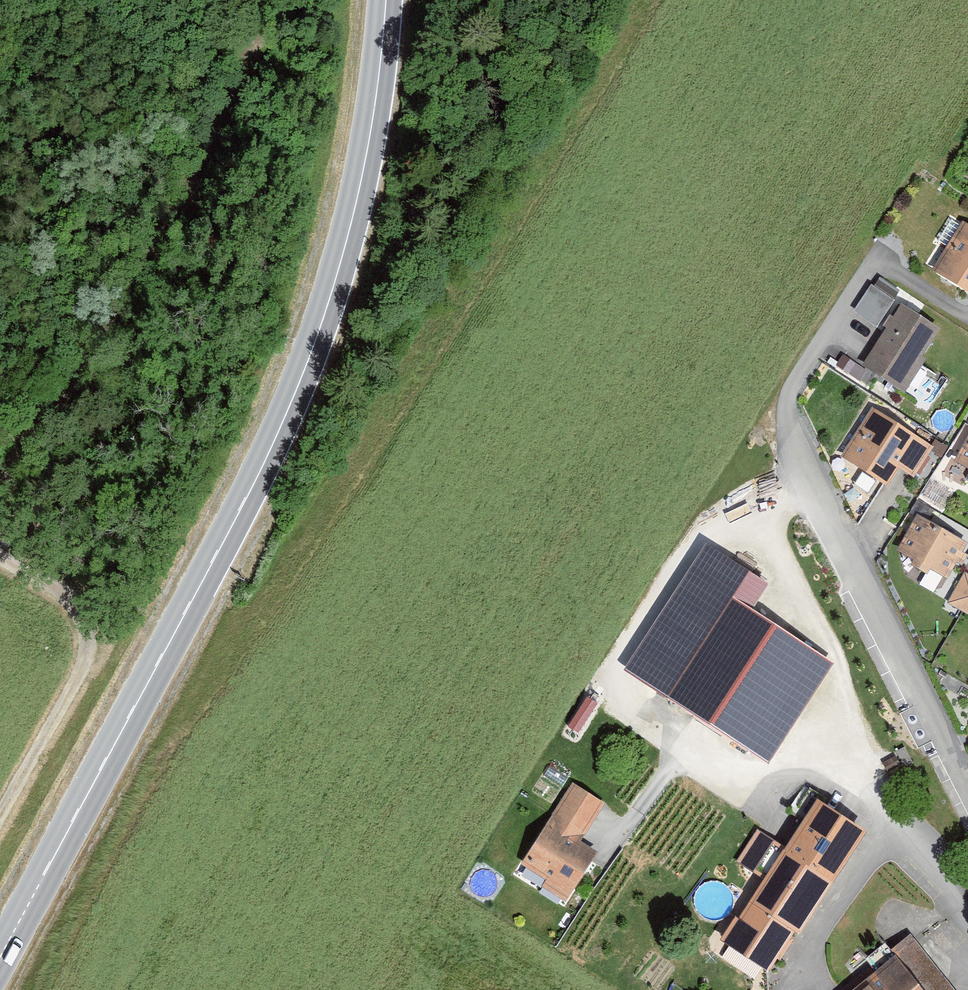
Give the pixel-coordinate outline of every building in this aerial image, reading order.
[(931,270),(967,293),(967,225),(963,221),(931,270)] [(855,311),(876,326),(899,292),(878,277),(855,311)] [(939,331),(899,307),(866,364),(906,387),(939,331)] [(872,406),(840,454),(887,486),(901,468),(913,475),(934,445),(872,406)] [(955,462),(967,469),(967,438),(955,462)] [(967,543),(917,516),(897,552),(913,560),(910,566),(927,575),(930,570),(947,580),(967,543)] [(771,585),(704,542),(622,669),(770,763),(834,664),(753,613),(771,585)] [(966,576),(951,603),(967,613),(967,577),(966,576)] [(571,785),(522,864),(547,878),(541,887),(565,902),(596,851),(580,840),(602,804),(571,785)] [(812,811),(784,850),(831,882),(865,832),(819,800),(812,811)] [(757,826),(737,858),(756,872),(776,838),(757,826)] [(721,940),(766,972),(782,950),(802,923),(831,882),(784,850),(721,940)] [(910,937),(846,989),(954,989),(910,937)]
